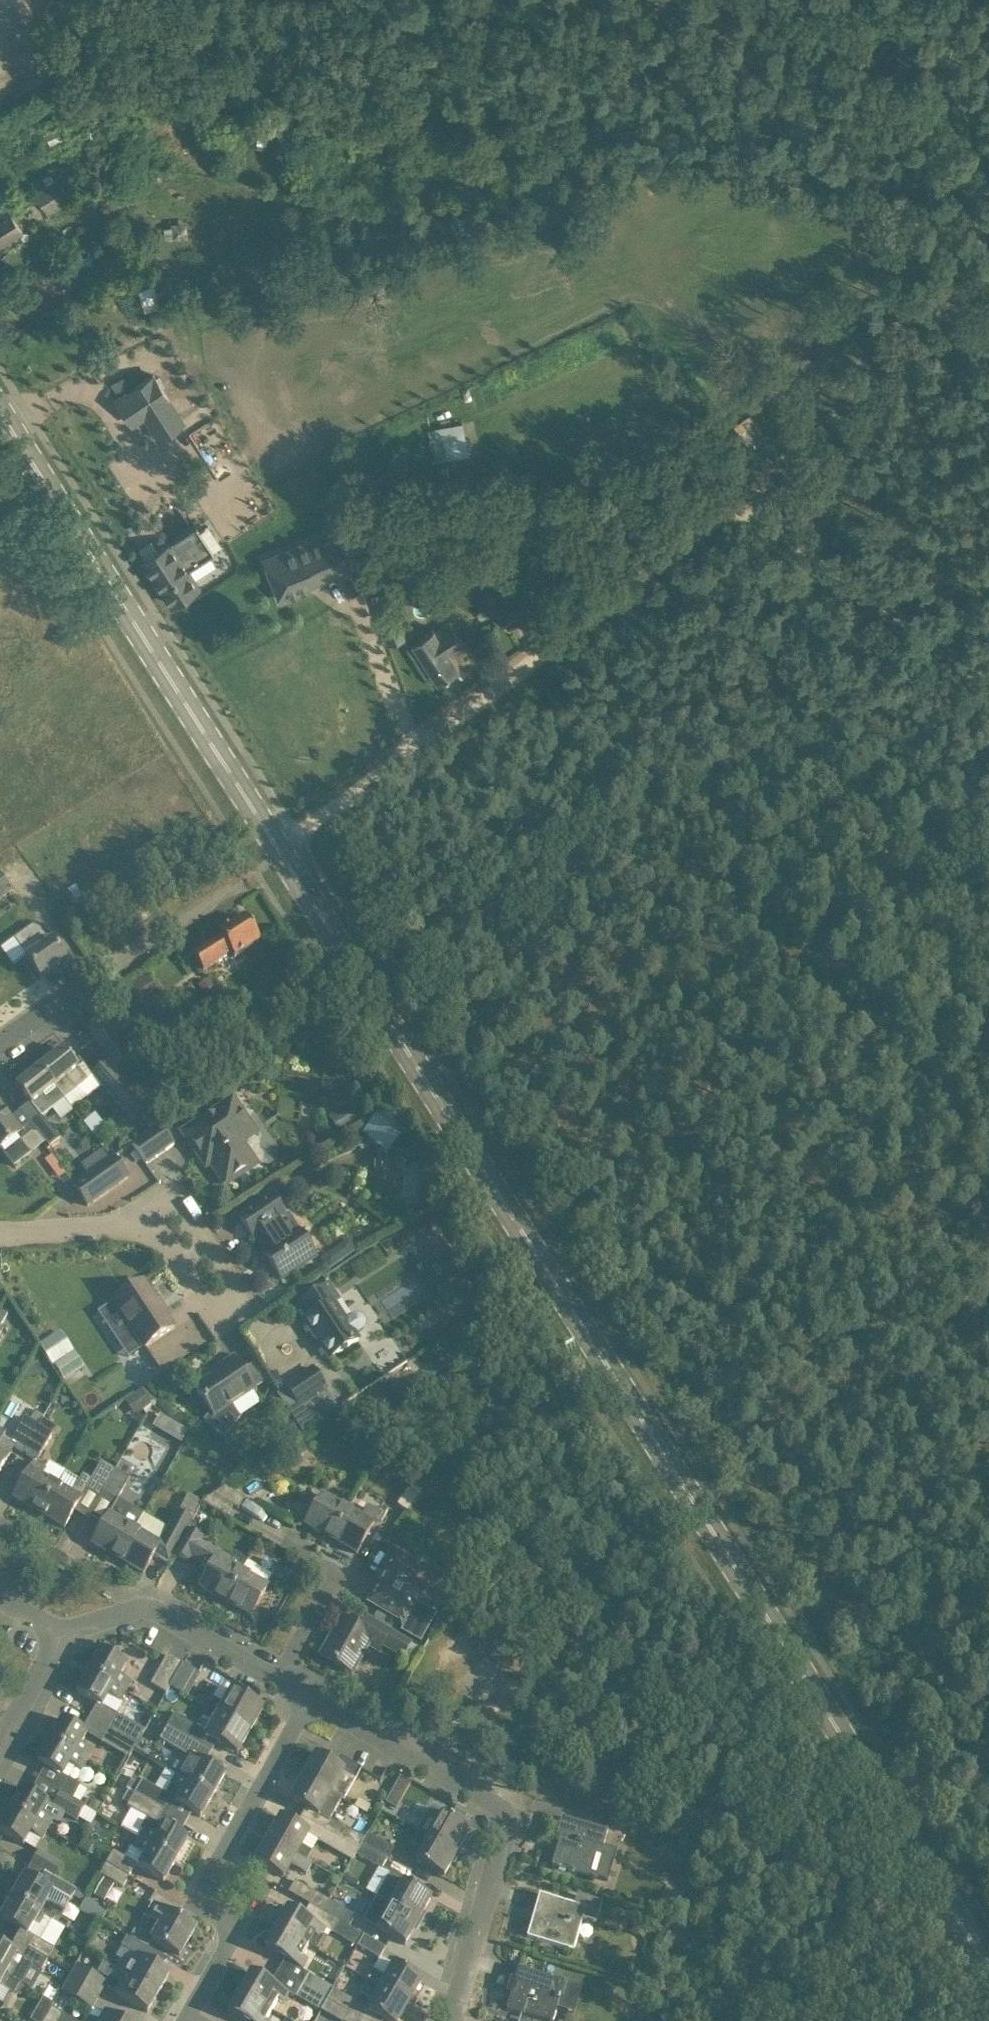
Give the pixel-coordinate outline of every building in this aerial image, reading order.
[(63,125),(43,131),(48,144),(67,137),(63,125)] [(56,178),(35,192),(48,214),(58,208),(62,215),(75,207),(56,178)] [(10,208),(16,217),(25,211),(19,202),(10,208)] [(21,226),(8,204),(0,209),(0,240),(21,226)] [(160,281),(140,286),(145,308),(166,303),(160,281)] [(130,351),(93,374),(107,398),(121,389),(135,413),(159,398),(130,351)] [(441,423),(445,448),(447,459),(469,455),(468,444),(464,420),(441,423)] [(195,522),(142,554),(137,558),(165,604),(199,583),(189,566),(212,551),(195,522)] [(265,558),(281,599),(311,587),(308,580),(353,562),(339,529),(265,558)] [(495,608),(499,613),(511,628),(543,604),(527,584),(495,608)] [(387,644),(402,638),(390,607),(375,613),(387,644)] [(450,619),(415,641),(426,659),(441,681),(461,668),(456,660),(453,654),(467,645),(461,636),(450,619)] [(11,890),(0,874),(0,898),(11,890)] [(77,885),(68,890),(74,901),(83,896),(77,885)] [(194,956),(203,971),(232,953),(235,958),(260,942),(245,917),(219,933),(222,938),(194,956)] [(15,938),(28,957),(27,958),(40,978),(65,960),(52,941),(50,942),(36,923),(15,938)] [(213,989),(207,980),(193,990),(200,999),(213,989)] [(86,1027),(114,1068),(132,1057),(103,1015),(86,1027)] [(40,1067),(65,1098),(88,1080),(78,1068),(63,1049),(40,1067)] [(92,1074),(101,1085),(108,1092),(132,1119),(139,1114),(153,1130),(160,1125),(145,1108),(122,1080),(106,1062),(92,1074)] [(41,1118),(53,1108),(65,1098),(40,1067),(16,1086),(30,1104),(41,1118)] [(225,1185),(242,1174),(258,1164),(245,1144),(259,1134),(235,1098),(183,1132),(201,1159),(206,1156),(225,1185)] [(0,1107),(0,1149),(16,1136),(20,1141),(34,1130),(34,1129),(35,1129),(44,1121),(41,1118),(30,1104),(20,1112),(11,1119),(1,1106),(0,1107)] [(348,1105),(342,1109),(350,1121),(341,1127),(345,1134),(361,1123),(348,1105)] [(365,1134),(385,1152),(404,1131),(384,1113),(365,1134)] [(35,1129),(50,1147),(59,1140),(44,1121),(35,1129)] [(151,1131),(132,1144),(146,1164),(174,1144),(160,1125),(151,1131)] [(66,1173),(55,1158),(52,1154),(51,1155),(44,1160),(57,1179),(66,1173)] [(109,1161),(89,1176),(74,1187),(88,1206),(104,1194),(128,1177),(114,1158),(109,1161)] [(281,1280),(316,1257),(298,1230),(299,1230),(288,1213),(284,1216),(272,1198),(240,1219),(254,1239),(257,1236),(267,1251),(264,1254),(281,1280)] [(470,1272),(451,1243),(446,1246),(437,1233),(427,1240),(435,1252),(432,1255),(450,1282),(454,1279),(463,1293),(473,1286),(466,1275),(468,1273),(470,1272)] [(349,1239),(343,1243),(343,1248),(349,1257),(357,1251),(355,1248),(350,1241),(349,1239)] [(143,1282),(113,1301),(144,1348),(174,1329),(143,1282)] [(338,1300),(328,1285),(299,1304),(309,1319),(304,1321),(329,1359),(358,1340),(355,1336),(362,1331),(364,1328),(366,1325),(366,1323),(366,1320),(364,1317),(362,1315),(358,1314),(355,1314),(351,1314),(348,1316),(344,1319),(334,1303),(338,1300)] [(74,1351),(59,1330),(40,1343),(54,1364),(74,1351)] [(195,1388),(201,1396),(211,1412),(203,1421),(224,1438),(241,1418),(232,1405),(255,1390),(234,1358),(217,1369),(220,1372),(195,1388)] [(313,1369),(299,1378),(286,1386),(287,1388),(300,1406),(312,1398),(325,1390),(326,1389),(313,1369)] [(150,1405),(141,1390),(132,1395),(141,1410),(150,1405)] [(30,1420),(39,1426),(44,1419),(45,1416),(36,1411),(30,1420)] [(39,1426),(30,1420),(26,1417),(10,1443),(0,1437),(0,1472),(8,1457),(14,1448),(23,1454),(39,1426)] [(301,1433),(294,1422),(282,1430),(289,1441),(301,1433)] [(177,1425),(170,1437),(180,1443),(187,1431),(177,1425)] [(35,1461),(51,1433),(39,1426),(23,1454),(35,1461)] [(308,1451),(301,1437),(289,1444),(296,1457),(308,1451)] [(65,1528),(81,1499),(87,1490),(100,1498),(103,1492),(116,1470),(102,1462),(92,1480),(83,1475),(72,1493),(56,1485),(40,1513),(65,1528)] [(40,1513),(56,1485),(55,1484),(41,1476),(45,1470),(34,1463),(14,1498),(40,1513)] [(118,1500),(118,1499),(117,1499),(129,1478),(116,1470),(103,1492),(118,1500)] [(408,1512),(423,1492),(412,1484),(398,1504),(408,1512)] [(225,1487),(214,1495),(233,1506),(239,1509),(245,1499),(225,1487)] [(227,1516),(233,1506),(214,1495),(204,1502),(217,1511),(227,1516)] [(322,1495),(305,1524),(332,1539),(348,1510),(322,1495)] [(303,1498),(294,1515),(306,1521),(316,1505),(303,1498)] [(143,1514),(128,1505),(125,1510),(115,1504),(93,1544),(118,1559),(136,1528),(143,1514)] [(348,1510),(332,1539),(357,1554),(374,1524),(373,1524),(379,1514),(366,1506),(360,1517),(348,1510)] [(144,1573),(154,1555),(169,1563),(188,1528),(193,1519),(183,1513),(176,1510),(158,1541),(136,1528),(118,1559),(144,1573)] [(188,1528),(169,1563),(175,1554),(189,1562),(191,1557),(211,1568),(200,1587),(225,1601),(248,1561),(244,1568),(201,1542),(204,1537),(203,1537),(188,1528)] [(373,1605),(384,1611),(377,1613),(372,1620),(398,1636),(401,1632),(420,1643),(436,1615),(416,1602),(423,1593),(420,1585),(413,1581),(416,1575),(414,1569),(417,1563),(397,1552),(390,1554),(375,1581),(377,1589),(371,1598),(373,1605)] [(300,1563),(290,1557),(284,1567),(295,1573),(300,1563)] [(248,1561),(225,1601),(251,1616),(268,1586),(267,1586),(273,1575),(255,1565),(248,1561)] [(367,1617),(361,1628),(342,1617),(342,1618),(344,1620),(333,1638),(331,1637),(320,1656),(352,1674),(368,1646),(380,1652),(384,1645),(403,1656),(411,1643),(398,1636),(372,1620),(367,1617)] [(89,1671),(126,1692),(131,1683),(120,1676),(127,1664),(102,1650),(89,1671)] [(178,1673),(163,1664),(151,1684),(166,1693),(170,1686),(178,1673)] [(182,1693),(195,1671),(183,1664),(178,1673),(170,1686),(182,1693)] [(77,1693),(102,1707),(109,1695),(120,1702),(126,1692),(89,1671),(77,1693)] [(200,1673),(195,1671),(187,1685),(192,1687),(200,1673)] [(220,1688),(209,1708),(250,1732),(263,1709),(231,1691),(230,1694),(220,1688)] [(209,1708),(214,1722),(206,1736),(237,1754),(250,1732),(209,1708)] [(108,1729),(136,1745),(145,1730),(117,1714),(108,1729)] [(174,1715),(166,1727),(189,1740),(196,1728),(174,1715)] [(50,1741),(86,1762),(92,1752),(80,1745),(87,1733),(62,1719),(50,1741)] [(159,1740),(187,1756),(182,1766),(176,1775),(213,1796),(225,1774),(205,1763),(189,1753),(195,1743),(189,1740),(166,1727),(159,1740)] [(129,1758),(136,1745),(108,1729),(101,1742),(129,1758)] [(37,1762),(63,1776),(69,1765),(81,1772),(86,1762),(50,1741),(37,1762)] [(331,1793),(343,1800),(361,1769),(340,1757),(335,1766),(316,1755),(315,1756),(315,1757),(309,1768),(305,1766),(304,1768),(308,1770),(303,1777),(331,1793)] [(171,1800),(176,1803),(201,1817),(213,1796),(176,1775),(171,1785),(166,1794),(173,1798),(171,1800)] [(56,1790),(73,1799),(80,1785),(64,1776),(56,1790)] [(126,1789),(128,1790),(135,1794),(143,1781),(133,1776),(126,1789)] [(318,1815),(331,1793),(303,1777),(291,1798),(290,1799),(318,1815)] [(396,1809),(411,1784),(400,1777),(385,1803),(396,1809)] [(135,1794),(165,1811),(171,1800),(173,1798),(166,1794),(143,1781),(135,1794)] [(59,1820),(64,1813),(77,1821),(85,1806),(73,1799),(56,1790),(49,1803),(23,1788),(10,1809),(48,1830),(53,1821),(56,1822),(59,1820)] [(121,1801),(128,1806),(135,1794),(128,1790),(121,1801)] [(158,1824),(165,1811),(135,1794),(128,1806),(128,1807),(147,1818),(158,1824)] [(93,1799),(88,1807),(98,1813),(103,1804),(93,1799)] [(355,1806),(366,1812),(370,1805),(359,1799),(355,1806)] [(24,1844),(30,1834),(41,1840),(42,1840),(48,1830),(10,1809),(0,1828),(0,1832),(23,1845),(24,1844)] [(442,1814),(429,1837),(457,1853),(470,1832),(471,1830),(442,1814)] [(268,1839),(305,1859),(310,1850),(302,1846),(309,1833),(280,1817),(280,1818),(280,1819),(273,1830),(270,1828),(269,1830),(273,1832),(268,1839)] [(140,1839),(176,1860),(188,1839),(163,1825),(162,1827),(158,1824),(147,1818),(141,1829),(143,1830),(138,1838),(140,1839)] [(594,1877),(608,1831),(562,1818),(556,1837),(564,1839),(562,1848),(558,1846),(552,1865),(594,1877)] [(324,1830),(359,1850),(362,1844),(365,1839),(351,1831),(330,1819),(324,1830)] [(318,1841),(339,1852),(353,1861),(356,1855),(359,1850),(324,1830),(318,1841)] [(410,1842),(422,1849),(415,1861),(444,1877),(445,1876),(444,1876),(457,1853),(429,1837),(417,1830),(410,1842)] [(368,1834),(365,1839),(362,1844),(389,1859),(394,1849),(368,1834)] [(94,1843),(83,1837),(76,1848),(88,1855),(94,1843)] [(114,1852),(107,1864),(129,1876),(135,1865),(139,1867),(139,1868),(164,1882),(176,1860),(140,1839),(134,1850),(130,1847),(124,1858),(114,1852)] [(283,1878),(290,1865),(306,1874),(312,1864),(304,1860),(305,1859),(268,1839),(256,1860),(255,1862),(283,1878)] [(362,1844),(359,1850),(356,1855),(382,1870),(389,1859),(362,1844)] [(55,1879),(56,1878),(63,1866),(38,1852),(31,1865),(55,1879)] [(122,1887),(129,1876),(107,1864),(101,1875),(122,1887)] [(12,1897),(21,1902),(53,1920),(54,1918),(61,1917),(69,1901),(71,1902),(74,1897),(73,1897),(76,1892),(78,1890),(56,1878),(55,1879),(31,1865),(12,1897)] [(390,1874),(377,1897),(419,1921),(431,1899),(432,1898),(390,1874)] [(343,1875),(341,1879),(357,1886),(359,1882),(343,1875)] [(102,1879),(93,1895),(105,1901),(113,1885),(102,1879)] [(287,1892),(324,1913),(330,1901),(293,1881),(287,1892)] [(76,1892),(73,1897),(74,1897),(84,1903),(86,1898),(76,1892)] [(527,1937),(574,1951),(584,1918),(596,1922),(601,1902),(577,1895),(575,1905),(540,1895),(527,1937)] [(21,1902),(12,1897),(0,1919),(0,1920),(31,1938),(27,1947),(48,1959),(54,1948),(41,1940),(53,1920),(21,1902)] [(370,1908),(363,1921),(376,1928),(406,1945),(406,1944),(406,1943),(418,1922),(421,1923),(422,1922),(419,1921),(377,1897),(370,1908)] [(339,1921),(349,1927),(355,1915),(330,1901),(324,1913),(339,1921)] [(195,1928),(187,1923),(154,1904),(146,1918),(159,1926),(151,1940),(179,1956),(195,1928)] [(276,1929),(309,1947),(319,1952),(327,1937),(323,1934),(325,1930),(287,1908),(276,1929)] [(358,1945),(364,1935),(349,1927),(343,1938),(357,1946),(358,1945)] [(265,1947),(303,1969),(308,1960),(303,1957),(309,1947),(276,1929),(265,1947)] [(364,1935),(358,1945),(380,1958),(386,1947),(364,1935)] [(115,1968),(159,1993),(170,1973),(142,1958),(147,1949),(126,1937),(121,1946),(137,1955),(131,1966),(120,1960),(115,1968)] [(19,1984),(30,1964),(41,1970),(48,1959),(27,1947),(21,1956),(0,1943),(0,1973),(19,1984)] [(53,1950),(48,1959),(54,1962),(59,1953),(53,1950)] [(380,1958),(367,1980),(409,2003),(422,1981),(393,1965),(380,1958)] [(69,1979),(98,1996),(106,1982),(76,1966),(69,1979)] [(148,2013),(159,1993),(115,1968),(110,1976),(121,1982),(114,1994),(148,2013)] [(544,2020),(553,2020),(565,1981),(519,1968),(506,2010),(544,2020)] [(239,1992),(272,2011),(279,2000),(284,2003),(289,1994),(251,1972),(239,1992)] [(0,1973),(0,1986),(13,1994),(19,1984),(0,1973)] [(333,1989),(334,1988),(309,1974),(303,1985),(327,1999),(333,1989)] [(92,2008),(98,1996),(69,1979),(62,1992),(92,2008)] [(368,2010),(369,2011),(387,2020),(399,2020),(409,2003),(400,1999),(367,1980),(360,1993),(373,2001),(368,2010)] [(327,1999),(303,1985),(296,1996),(321,2010),(327,1999)] [(355,2002),(333,1989),(327,1999),(349,2012),(355,2002)] [(244,2020),(267,2020),(272,2011),(239,1992),(228,2012),(244,2020)] [(43,1998),(30,2020),(32,2020),(44,2020),(52,2007),(54,2004),(43,1998)] [(341,2020),(344,2020),(349,2012),(327,1999),(321,2010),(341,2020)] [(52,2007),(44,2020),(60,2020),(64,2014),(52,2007)] [(105,2011),(99,2020),(123,2020),(105,2011)] [(344,2020),(366,2020),(349,2012),(344,2020)]
